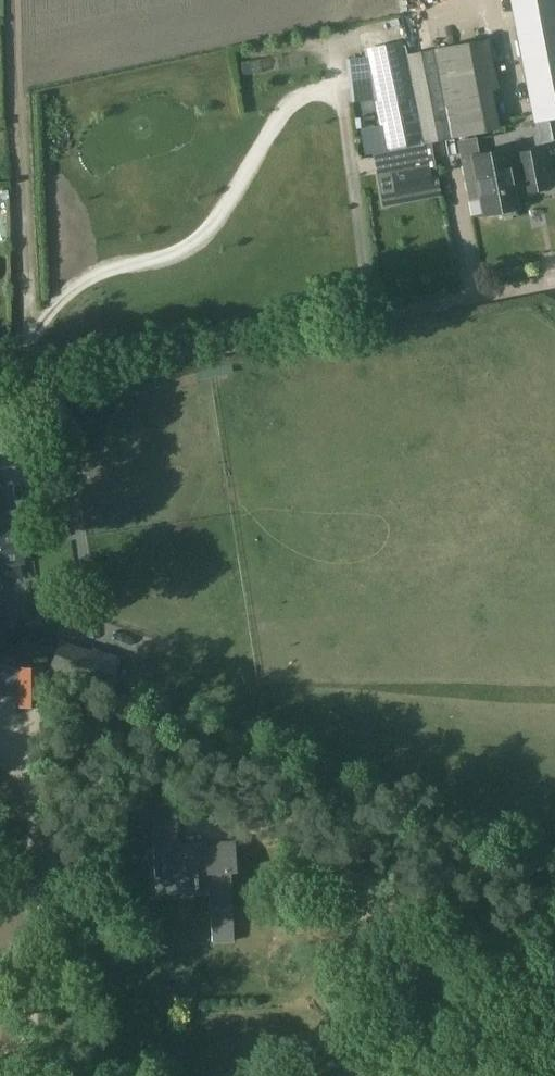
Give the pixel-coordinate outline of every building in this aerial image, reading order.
[(415,2),(417,13),(441,8),(439,0),(426,0),(415,2)] [(533,123),(554,119),(554,0),(509,0),(533,123)] [(402,49),(371,55),(392,173),(396,195),(432,188),(425,146),(496,133),(480,43),(403,57),(402,49)] [(363,129),(362,118),(353,120),(355,130),(363,129)] [(475,177),(467,179),(470,197),(479,195),(483,215),(512,209),(509,192),(521,190),(522,197),(547,192),(539,151),(502,158),(501,149),(471,155),(475,177)] [(90,655),(81,680),(106,689),(116,660),(91,651),(90,655)] [(43,675),(30,674),(30,709),(44,708),(43,675)] [(177,791),(139,793),(140,820),(178,818),(177,791)] [(234,842),(153,846),(155,894),(208,891),(212,942),(234,941),(230,873),(236,872),(234,842)]
